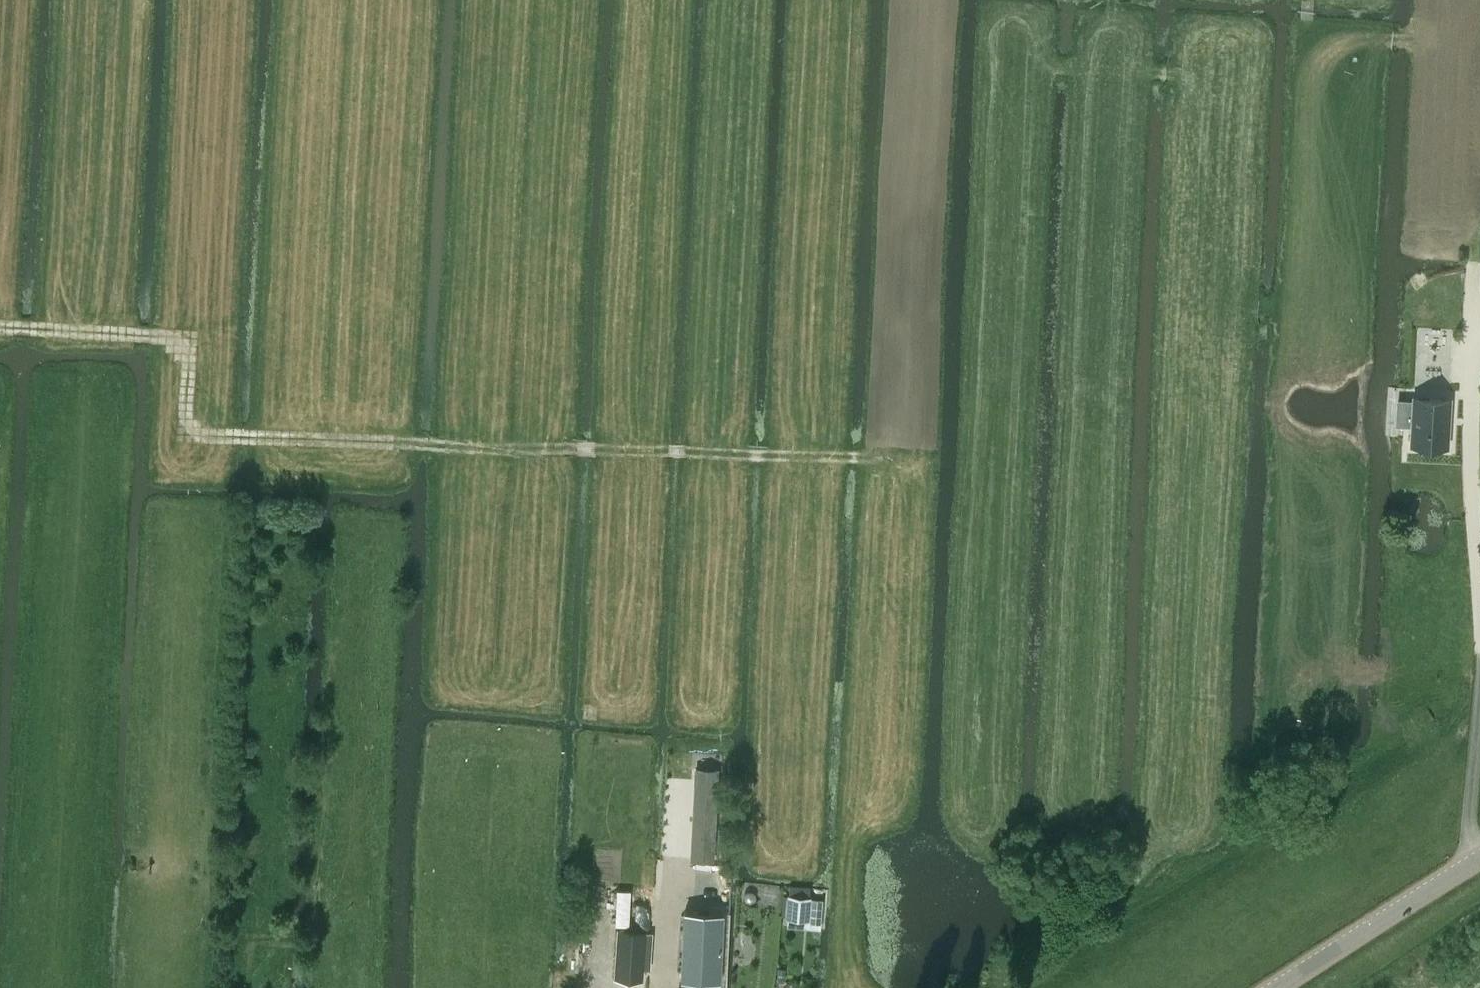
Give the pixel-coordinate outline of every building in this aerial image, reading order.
[(1414,395),(1412,443),(1448,445),(1450,413),(1450,397),(1414,395)] [(695,786),(691,858),(713,859),(717,787),(695,786)] [(782,894),(781,915),(786,916),(786,918),(809,919),(811,896),(809,896),(810,890),(810,887),(790,885),(790,886),(789,893),(788,893),(788,895),(782,894)] [(685,910),(682,978),(720,979),(723,912),(685,910)]
